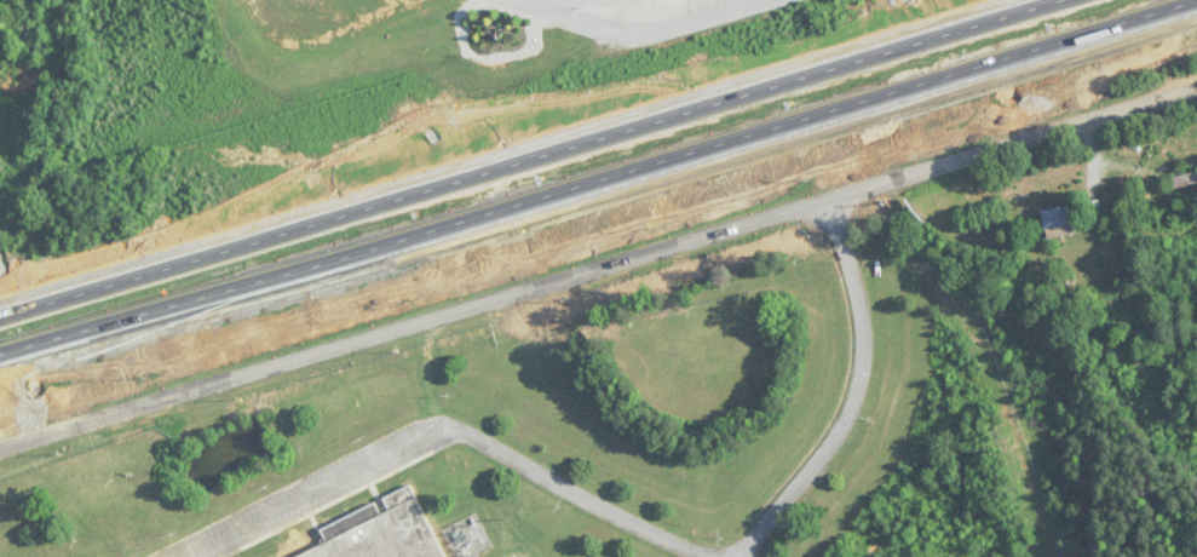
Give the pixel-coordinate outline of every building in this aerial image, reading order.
[(1166,179),(1168,190),(1196,184),(1196,172),(1166,179)] [(1040,211),(1046,239),(1074,233),(1068,205),(1040,211)] [(412,485),(383,498),(389,513),(379,511),(376,505),(328,526),(322,555),(317,556),(443,556),(412,485)]
